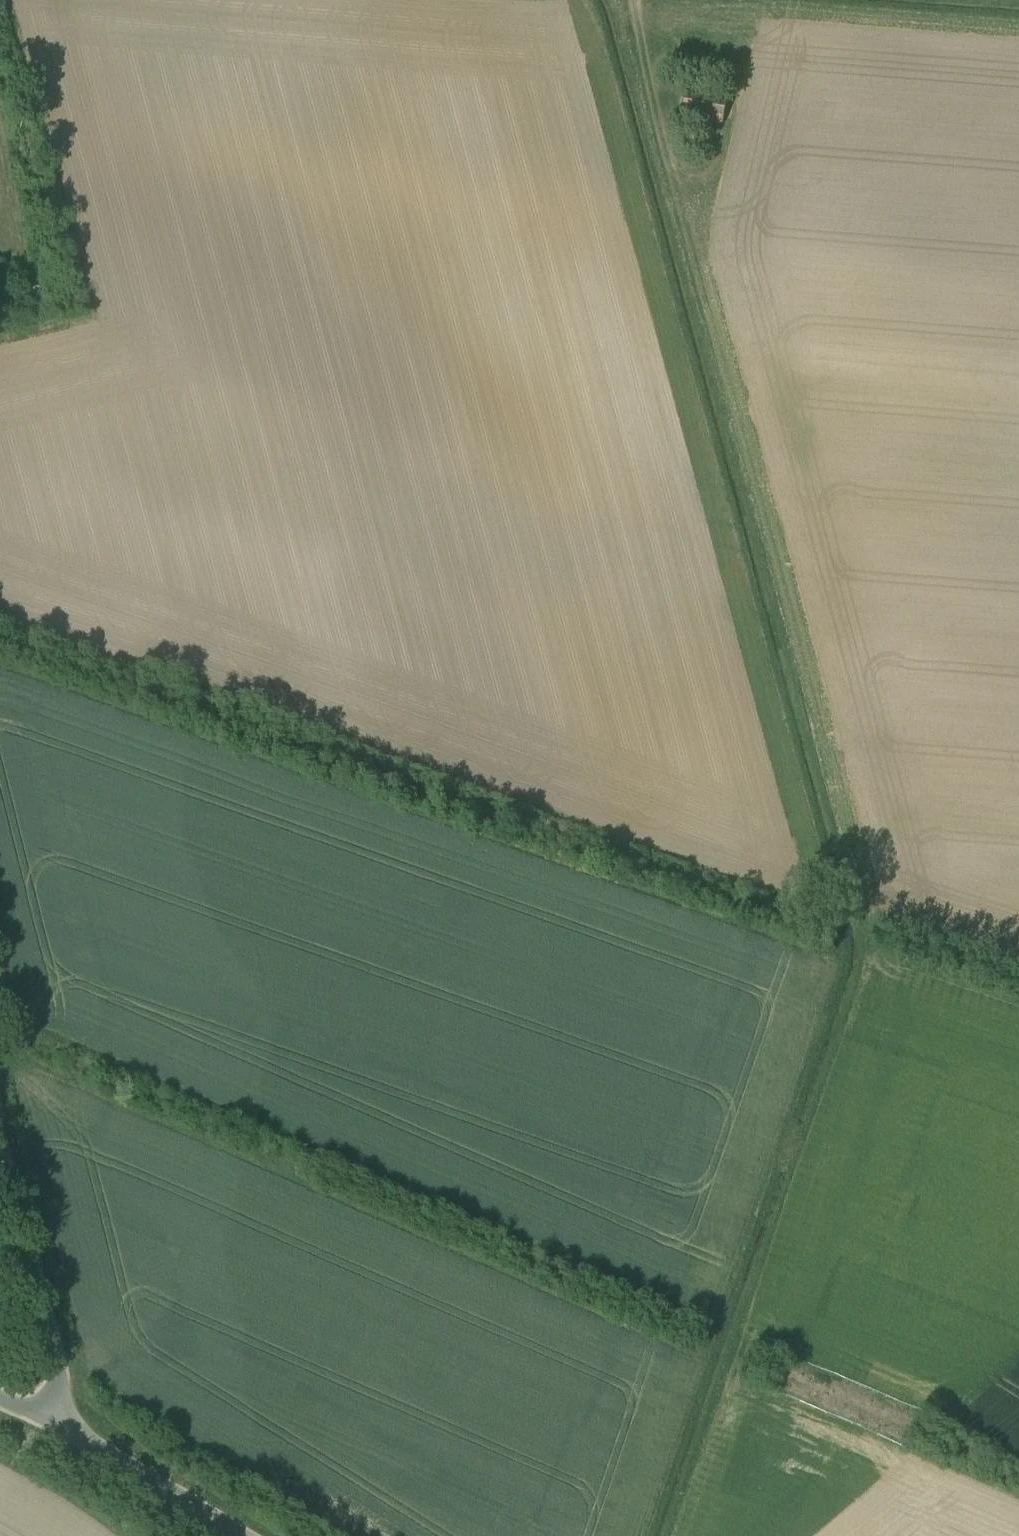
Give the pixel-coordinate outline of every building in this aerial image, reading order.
[(727,100),(688,92),(683,116),(723,124),(727,100)]
